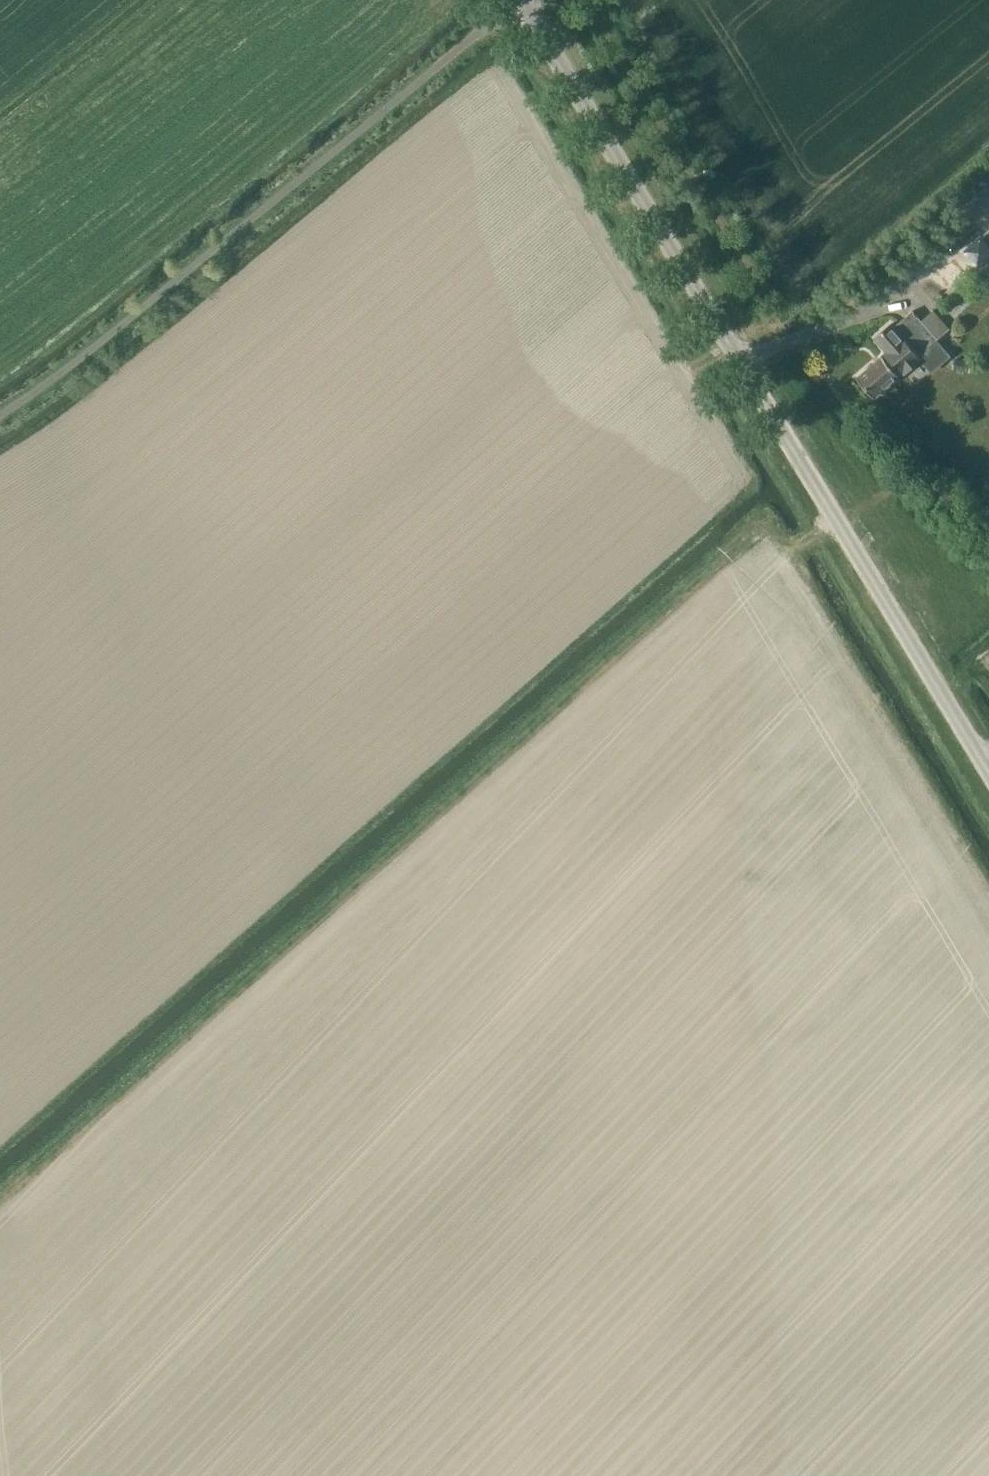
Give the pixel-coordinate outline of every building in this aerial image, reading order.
[(980,237),(965,250),(977,266),(988,256),(988,248),(980,237)] [(907,371),(921,359),(924,362),(925,361),(919,355),(938,338),(913,309),(894,325),(891,322),(873,338),(885,351),(881,354),(882,355),(857,377),(875,398),(900,376),(900,377),(907,371),(909,374),(910,374),(907,371)] [(969,372),(971,362),(955,358),(952,368),(969,372)]
